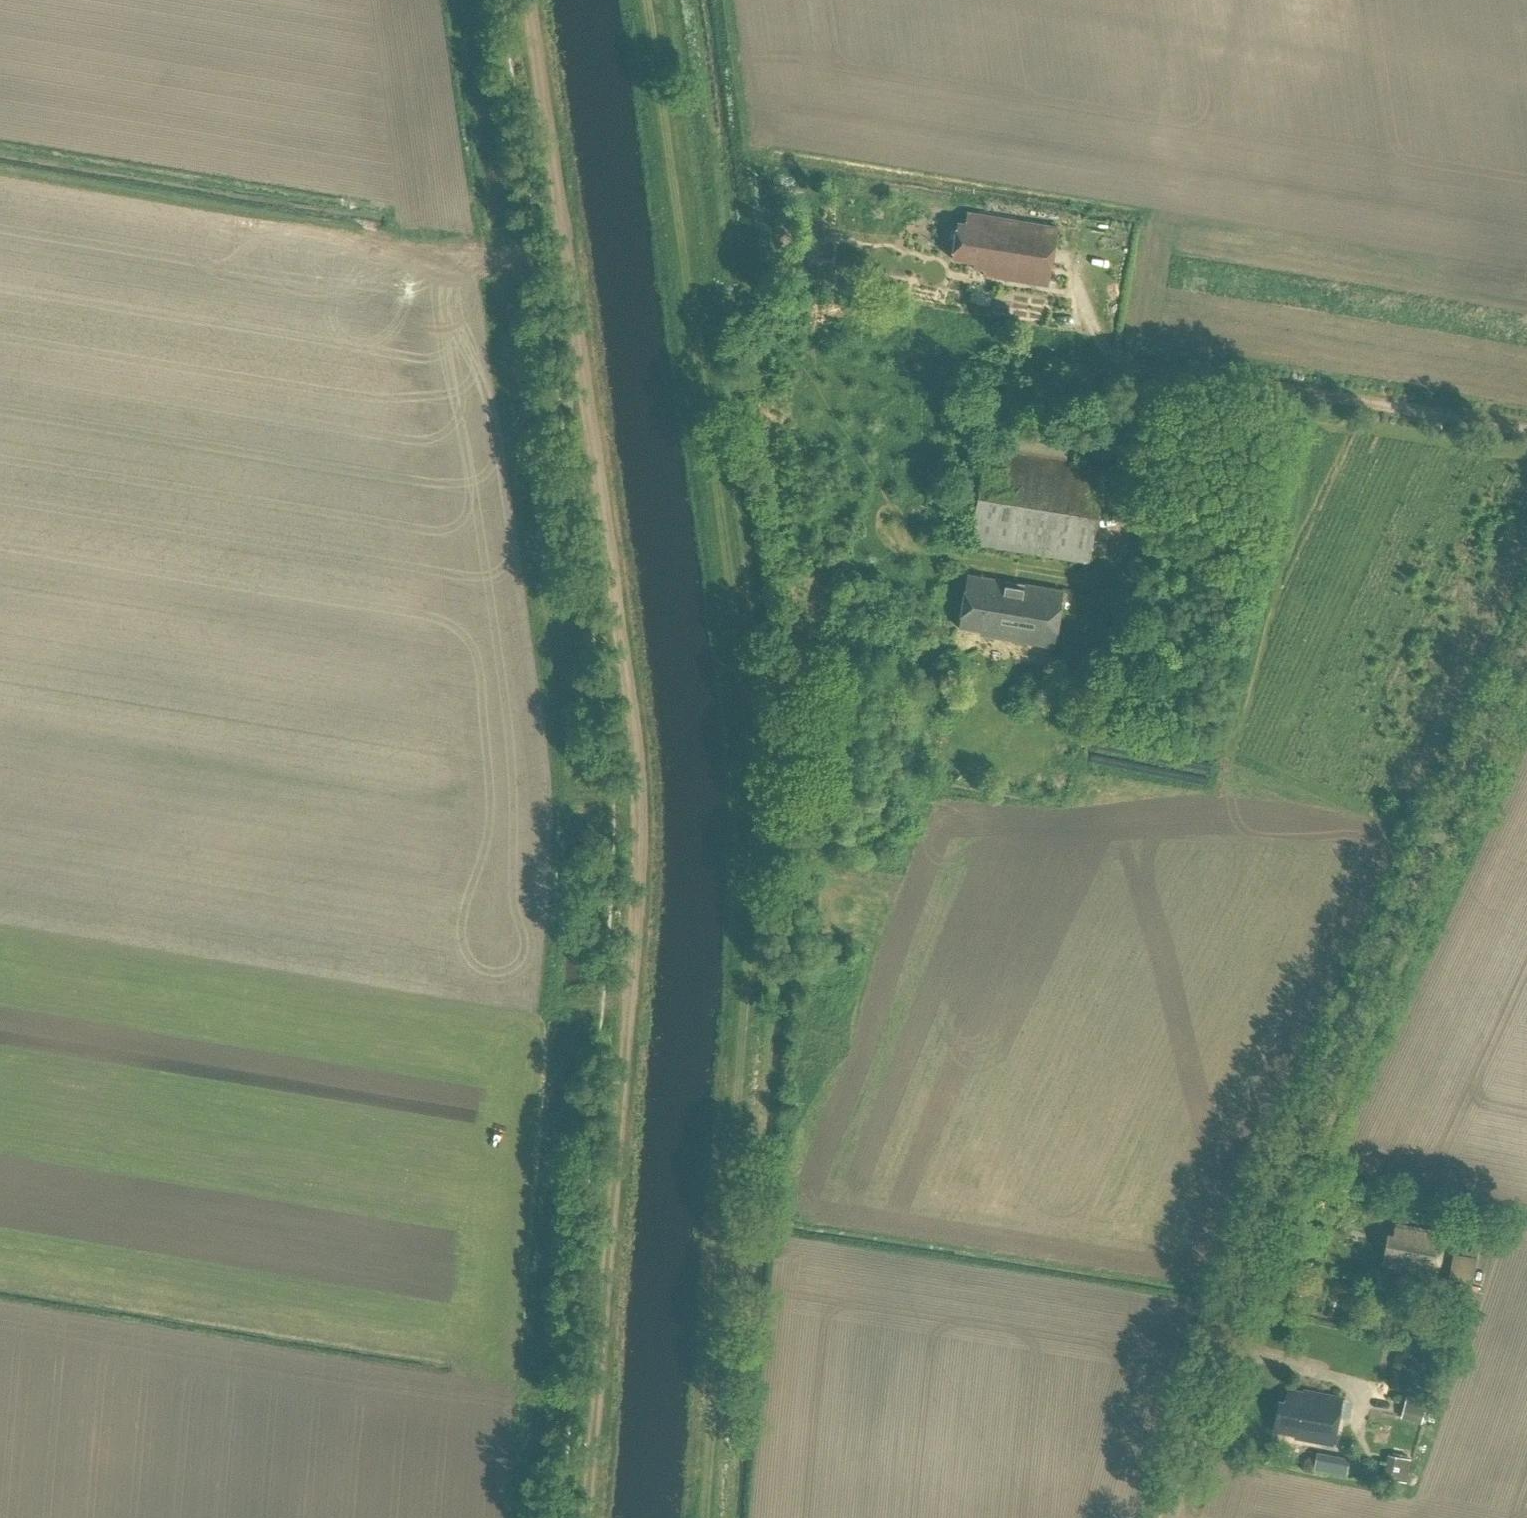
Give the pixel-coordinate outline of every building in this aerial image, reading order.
[(973,267),(985,269),(984,275),(1049,285),(1059,227),(967,212),(965,223),(958,222),(952,258),(974,262),(973,267)] [(986,448),(970,543),(1089,562),(1105,467),(986,448)] [(981,631),(980,634),(1054,646),(1063,591),(968,575),(959,627),(981,631)] [(1404,1272),(1436,1278),(1445,1232),(1396,1223),(1394,1236),(1388,1234),(1382,1266),(1405,1270),(1404,1272)] [(1474,1285),(1479,1256),(1454,1251),(1448,1280),(1474,1285)] [(1297,1434),(1296,1436),(1333,1443),(1342,1398),(1305,1391),(1304,1393),(1289,1390),(1286,1402),(1280,1401),(1274,1429),(1297,1434)] [(1428,1401),(1408,1395),(1402,1418),(1422,1424),(1428,1401)] [(1314,1468),(1346,1476),(1351,1456),(1319,1448),(1314,1468)] [(1410,1457),(1388,1453),(1384,1477),(1406,1481),(1410,1457)]
